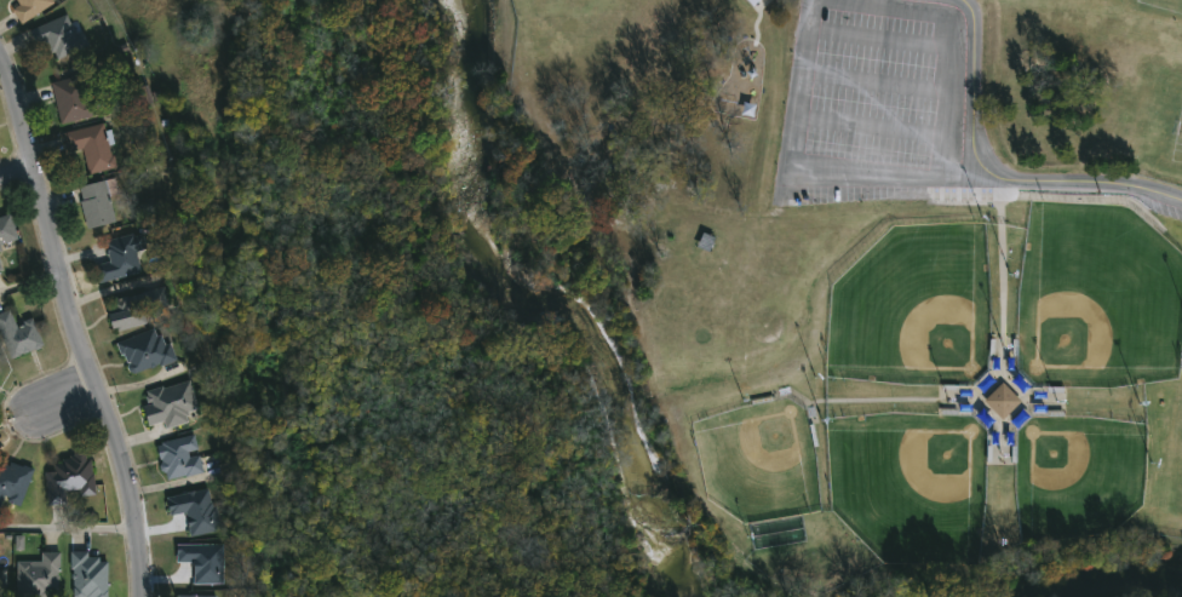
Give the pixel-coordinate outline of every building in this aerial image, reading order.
[(18,4),(16,0),(51,0),(52,2),(19,22),(11,7),(18,4)] [(41,50),(41,21),(74,21),(74,50),(41,50)] [(50,82),(88,73),(101,114),(61,125),(50,82)] [(62,132),(104,122),(114,167),(87,173),(81,149),(67,153),(62,132)] [(111,182),(111,224),(81,224),(81,182),(111,182)] [(16,240),(0,243),(0,218),(11,216),(16,240)] [(94,265),(108,262),(103,240),(132,233),(142,271),(98,283),(94,265)] [(166,309),(150,311),(153,322),(110,329),(105,298),(162,288),(166,309)] [(10,357),(0,334),(0,313),(8,309),(15,325),(31,317),(41,345),(10,357)] [(162,325),(174,358),(127,375),(115,341),(162,325)] [(189,379),(199,418),(149,430),(140,390),(189,379)] [(1002,421),(1021,402),(1003,383),(983,401),(1002,421)] [(155,442),(194,434),(201,471),(163,480),(155,442)] [(90,452),(93,493),(64,495),(65,503),(46,504),(44,470),(54,470),(53,454),(90,452)] [(1,498),(0,501),(0,459),(31,470),(19,505),(1,498)] [(189,537),(218,533),(212,490),(166,497),(169,516),(186,514),(189,537)] [(223,546),(177,546),(177,563),(194,563),(193,585),(223,585),(223,546)] [(58,551),(58,596),(16,596),(16,561),(39,561),(39,551),(58,551)] [(105,553),(105,596),(70,596),(70,553),(105,553)]
